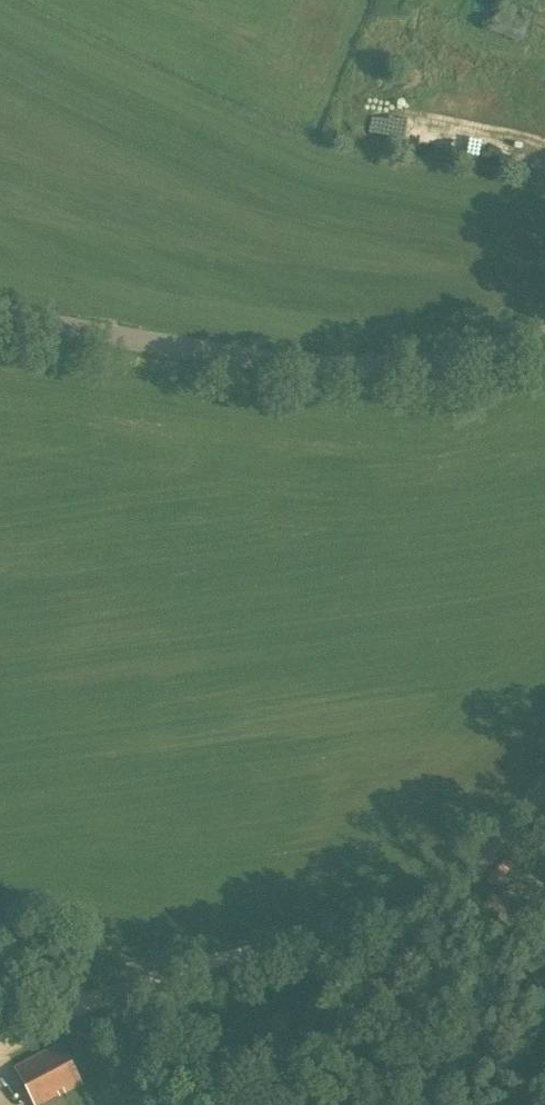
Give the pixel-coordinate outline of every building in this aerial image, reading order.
[(13,1067),(34,1104),(42,1104),(82,1083),(60,1042),(13,1067)]
